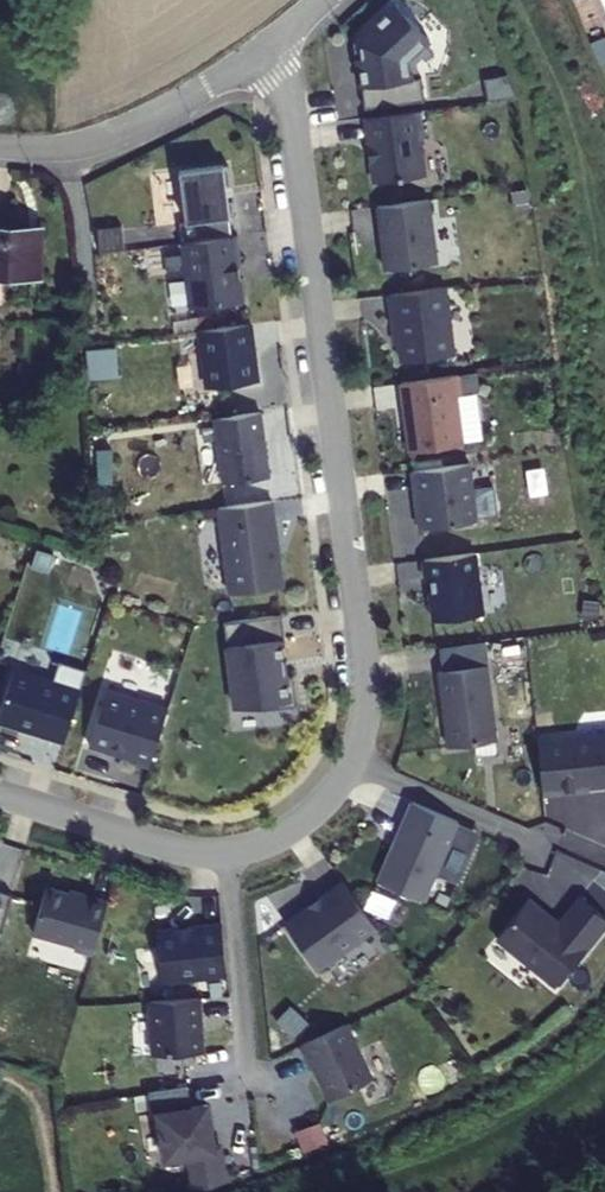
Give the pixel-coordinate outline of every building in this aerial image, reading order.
[(362,59),(369,109),(429,101),(426,78),(416,79),(413,61),(434,41),(400,4),(360,42),(364,46),(365,58),(362,59)] [(486,79),(490,101),(520,97),(511,75),(486,79)] [(381,183),(429,177),(424,144),(429,144),(425,111),(370,118),(374,146),(376,146),(381,183)] [(181,171),(188,223),(236,217),(234,201),(230,202),(228,186),(232,186),(230,165),(181,171)] [(432,201),(381,207),(386,246),(387,246),(388,253),(387,253),(389,271),(440,265),(432,201)] [(51,277),(51,225),(0,224),(0,290),(16,290),(16,274),(51,277)] [(244,303),(239,236),(184,243),(192,310),(244,303)] [(448,288),(392,296),(397,334),(401,333),(404,363),(457,356),(448,288)] [(257,318),(258,371),(273,371),(271,318),(257,318)] [(259,382),(252,324),(201,331),(208,388),(259,382)] [(121,379),(118,348),(89,351),(92,382),(121,379)] [(460,377),(407,384),(412,421),(414,421),(416,433),(413,433),(416,453),(469,447),(460,377)] [(271,478),(262,413),(217,419),(225,483),(271,478)] [(472,465),(414,473),(417,498),(421,497),(426,530),(479,523),(472,465)] [(274,503),(274,501),(220,508),(231,595),(285,588),(280,554),(277,554),(276,542),(279,542),(276,519),(273,520),(271,503),(274,503)] [(477,555),(425,561),(428,582),(432,581),(435,623),(484,616),(477,555)] [(286,641),(283,616),(225,623),(236,709),(263,706),(264,712),(298,707),(294,677),(288,678),(288,675),(289,674),(287,660),(286,660),(283,642),(286,641)] [(487,667),(439,673),(449,749),(497,743),(487,667)] [(66,742),(82,691),(15,670),(0,718),(0,721),(66,742)] [(110,702),(108,699),(100,697),(84,747),(110,755),(114,749),(112,726),(111,714),(110,702)] [(151,769),(167,718),(113,701),(110,702),(111,714),(112,726),(114,749),(119,758),(151,769)] [(539,742),(544,797),(591,793),(590,790),(604,788),(604,736),(539,742)] [(425,902),(458,823),(412,803),(379,882),(425,902)] [(557,851),(543,878),(582,897),(595,871),(557,851)] [(306,911),(286,925),(320,971),(378,929),(347,887),(344,883),(325,897),(326,899),(310,911),(309,910),(307,910),(306,911)] [(107,910),(108,906),(70,894),(47,888),(34,934),(77,947),(76,950),(94,955),(107,910)] [(71,891),(70,894),(108,906),(109,902),(71,891)] [(4,933),(14,896),(0,892),(0,932),(4,933)] [(557,988),(604,931),(604,919),(582,900),(559,927),(551,921),(553,919),(530,900),(498,939),(557,988)] [(164,982),(229,976),(224,925),(193,928),(193,931),(159,934),(164,982)] [(204,1054),(202,999),(151,1002),(154,1056),(204,1054)] [(373,1081),(347,1026),(301,1048),(309,1066),(313,1064),(330,1101),(373,1081)] [(215,1154),(208,1107),(192,1109),(158,1114),(165,1161),(215,1154)] [(302,1145),(325,1139),(321,1121),(297,1127),(302,1145)]
